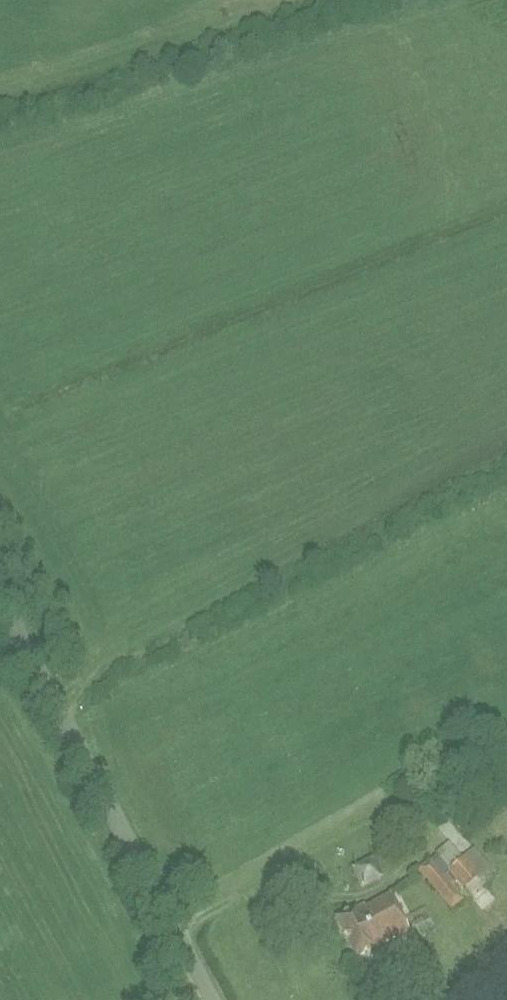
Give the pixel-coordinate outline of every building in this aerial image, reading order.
[(496,872),(475,848),(447,871),(462,890),(480,875),(485,881),(496,872)] [(367,856),(354,857),(355,870),(368,869),(367,856)] [(452,910),(463,900),(430,860),(418,869),(452,910)] [(354,909),(335,919),(356,959),(409,930),(390,895),(357,913),(354,909)]
